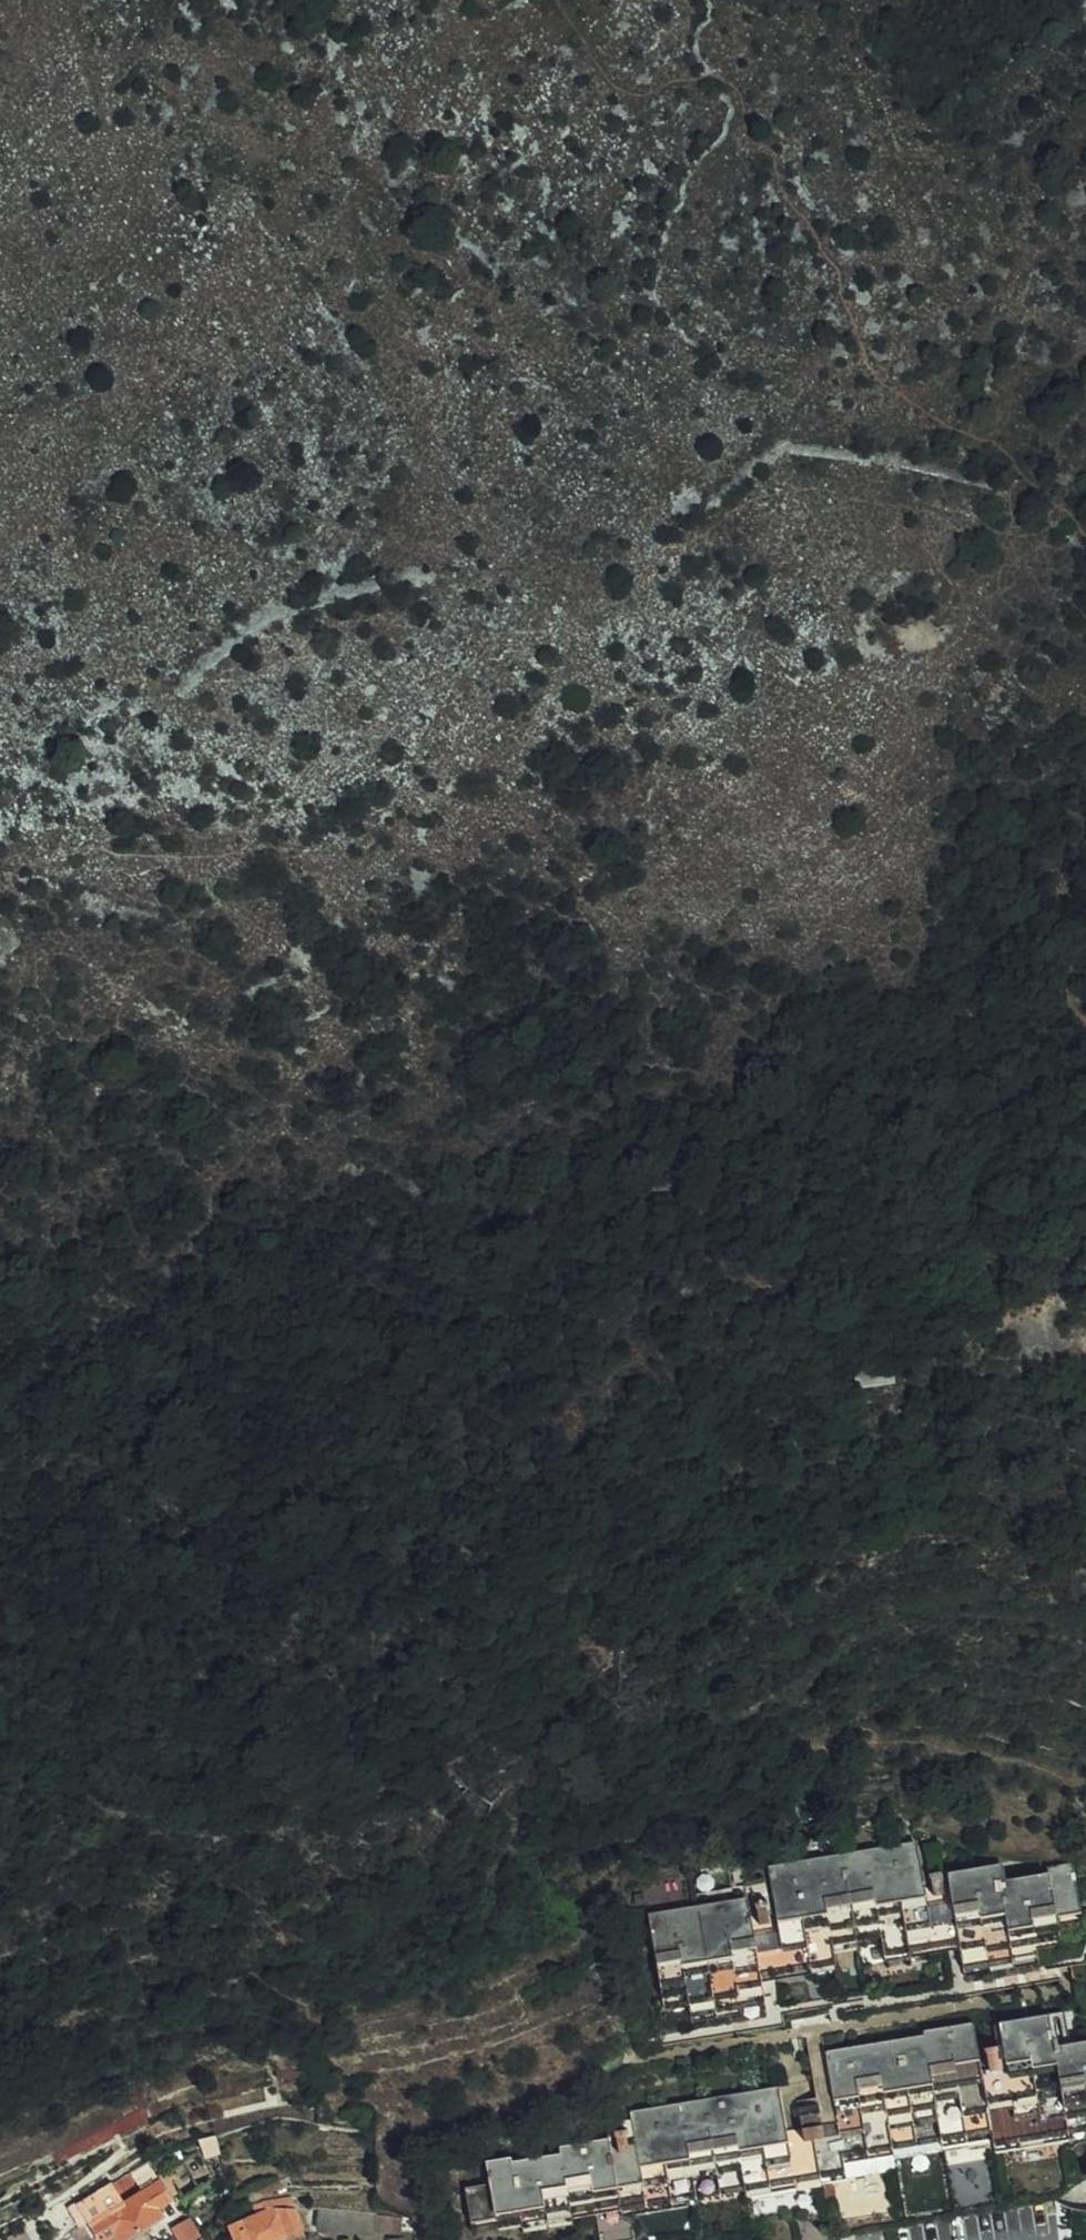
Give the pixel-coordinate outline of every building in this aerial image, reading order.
[(929,1951),(948,1948),(937,1877),(936,1869),(918,1871),(919,1878),(911,1879),(906,1841),(759,1864),(764,1894),(737,1898),(734,1882),(635,1897),(652,2008),(677,2004),(679,2015),(753,2005),(749,1977),(823,1965),(822,1951),(872,1944),(874,1959),(916,1953),(916,1949),(929,1951)] [(989,1869),(937,1877),(948,1948),(951,1975),(1024,1965),(1021,1949),(1048,1946),(1047,1936),(1071,1933),(1062,1868),(1037,1872),(1038,1881),(991,1887),(989,1869)] [(828,2224),(1063,2189),(1070,2187),(1076,2185),(1082,2182),(1085,2178),(1085,2047),(1051,2052),(1050,2045),(1046,2045),(1043,2021),(994,2029),(997,2047),(978,2049),(980,2061),(974,2061),(969,2024),(922,2031),(922,2038),(823,2054),(819,2028),(807,2030),(818,2094),(803,2095),(800,2079),(627,2105),(632,2143),(624,2144),(621,2119),(611,2120),(613,2146),(608,2146),(607,2133),(551,2140),(552,2148),(508,2154),(507,2146),(483,2149),(485,2168),(458,2171),(464,2217),(516,2210),(518,2222),(567,2215),(567,2208),(591,2205),(594,2229),(596,2232),(599,2234),(601,2236),(605,2238),(799,2211),(828,2224)] [(204,2141),(199,2123),(184,2127),(189,2144),(204,2141)] [(140,2162),(133,2148),(98,2167),(125,2214),(147,2202),(142,2192),(154,2186),(146,2167),(138,2172),(134,2165),(140,2162)] [(98,2167),(68,2183),(73,2194),(87,2222),(100,2215),(105,2224),(125,2214),(98,2167)] [(286,2218),(278,2198),(258,2197),(215,2215),(226,2239),(233,2239),(259,2229),(286,2218)] [(57,2215),(71,2238),(83,2231),(70,2207),(57,2215)] [(173,2228),(181,2239),(190,2239),(202,2233),(193,2216),(173,2228)] [(286,2218),(259,2229),(264,2239),(295,2239),(286,2218)]
